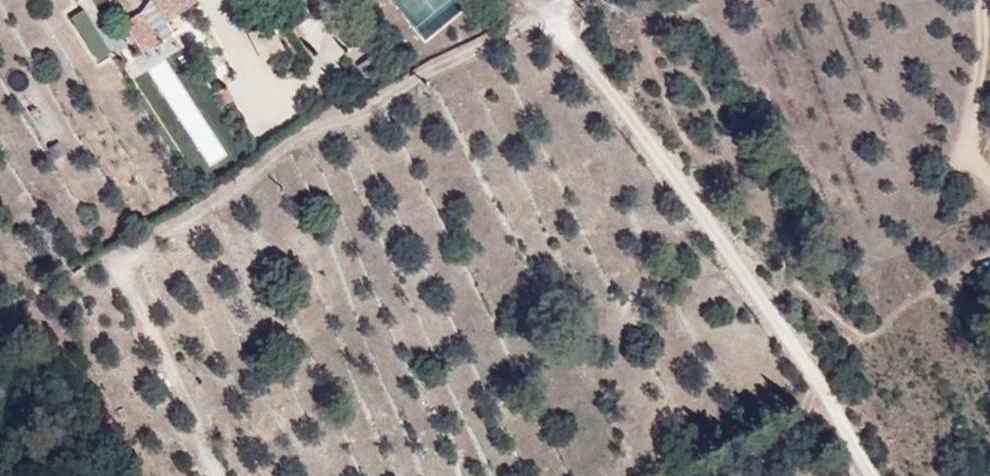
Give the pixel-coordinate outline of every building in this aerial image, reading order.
[(185,0),(151,0),(163,17),(186,2),(185,0)] [(420,33),(456,1),(455,0),(391,0),(420,33)] [(93,63),(133,45),(121,17),(97,28),(88,8),(71,15),(93,63)] [(142,55),(159,45),(145,23),(129,33),(142,55)] [(259,59),(281,53),(275,31),(253,37),(259,59)]
